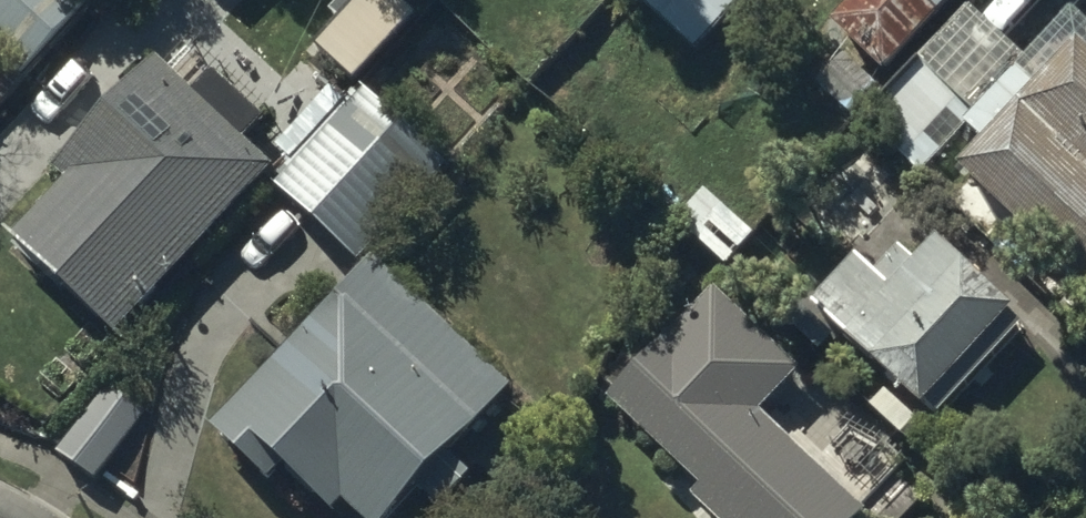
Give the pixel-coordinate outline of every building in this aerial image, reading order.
[(28,84),(96,14),(81,0),(0,0),(0,57),(28,84)] [(322,59),(361,95),(424,24),(398,0),(375,0),(322,59)] [(698,58),(754,0),(638,0),(698,58)] [(860,59),(892,90),(977,0),(868,0),(870,2),(837,38),(860,59)] [(1084,60),(964,187),(1085,301),(1085,63),(1084,60)] [(981,123),(927,72),(870,132),(924,183),(981,123)] [(73,193),(16,253),(119,351),(276,187),(250,162),(272,139),(219,89),(199,110),(164,76),(62,182),(73,193)] [(370,109),(284,201),(360,271),(446,180),(370,109)] [(757,249),(708,202),(681,229),(731,277),(757,249)] [(1024,326),(942,249),(918,274),(903,260),(878,287),(860,270),(816,317),(930,425),(1024,326)] [(215,438),(276,497),(293,479),(333,517),(410,517),(520,406),(380,270),(215,438)] [(722,305),(619,414),(711,501),(699,513),(704,517),(857,517),(759,426),(803,380),(722,305)] [(100,484),(146,419),(106,391),(60,456),(100,484)]
